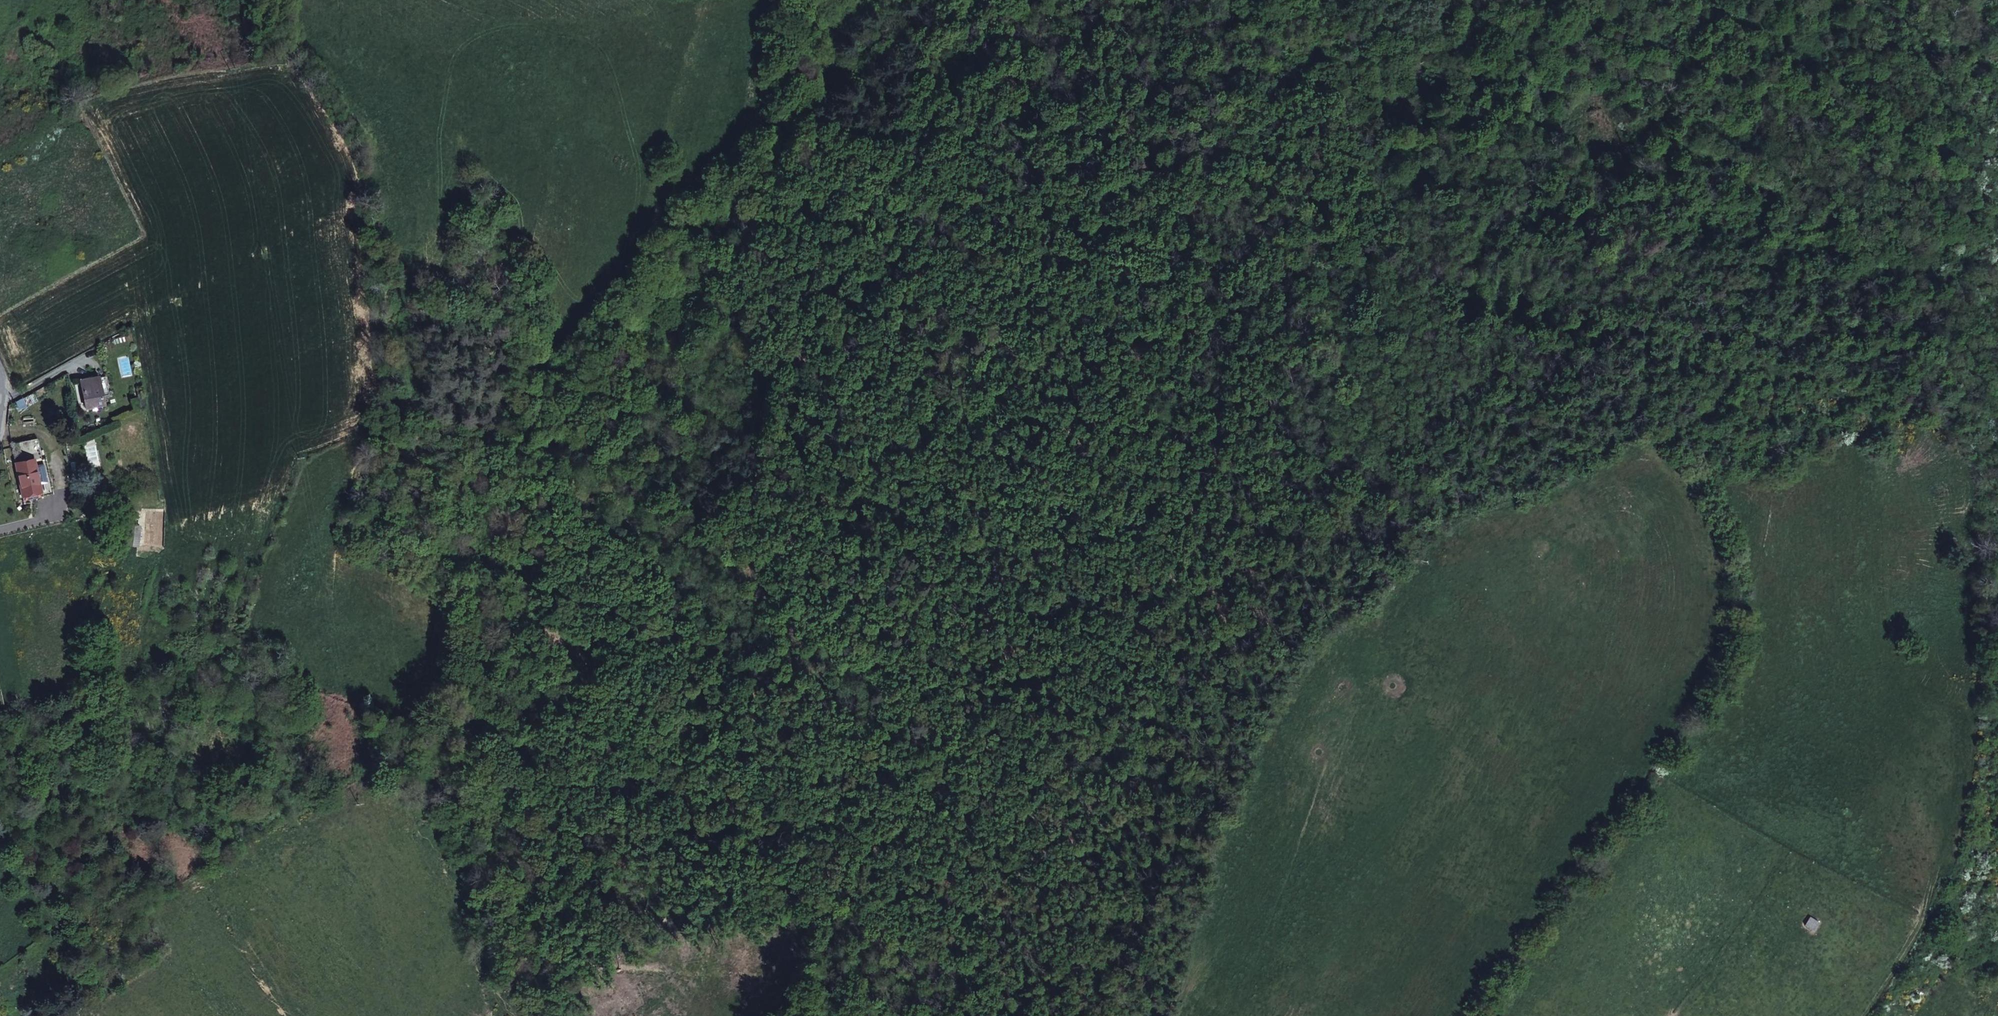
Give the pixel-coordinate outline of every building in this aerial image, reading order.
[(81,381),(86,408),(104,405),(102,396),(109,395),(105,377),(98,378),(81,381)] [(12,444),(23,498),(31,496),(30,493),(41,490),(34,460),(42,458),(37,438),(12,444)] [(31,496),(32,499),(42,496),(41,490),(30,493),(31,496)] [(129,525),(126,545),(138,547),(140,526),(129,525)]
